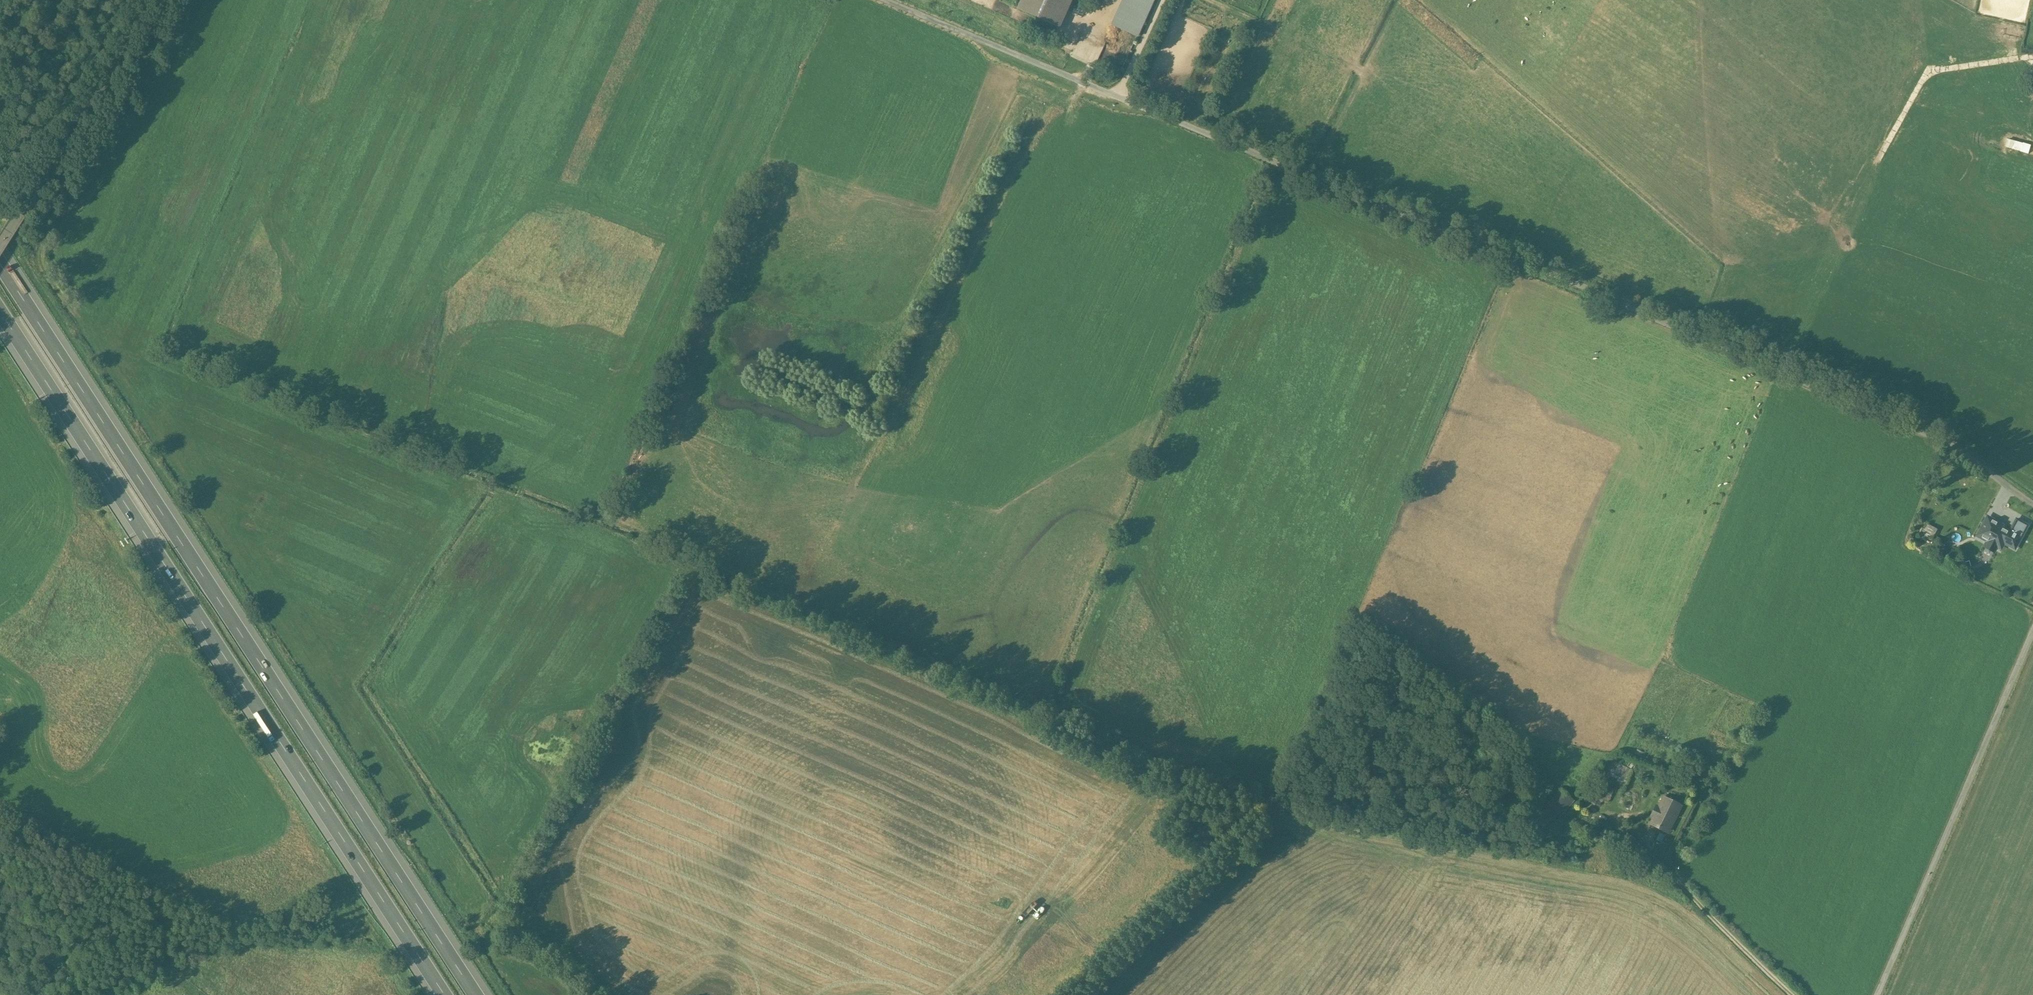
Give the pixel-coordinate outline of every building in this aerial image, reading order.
[(1073,0),(1021,0),(1018,8),(1061,28),(1073,0)] [(1141,34),(1158,0),(1127,0),(1116,22),(1141,34)] [(2007,138),(2004,147),(2028,154),(2030,146),(2007,138)] [(1936,529),(1927,524),(1921,534),(1931,539),(1936,529)] [(2019,565),(1987,545),(1981,555),(1977,561),(1977,562),(2009,581),(2019,565)] [(1630,772),(1610,762),(1604,774),(1616,780),(1615,782),(1623,786),(1630,772)] [(1601,790),(1596,788),(1589,803),(1597,807),(1600,800),(1606,803),(1612,790),(1603,786),(1601,790)] [(1561,789),(1547,804),(1549,806),(1545,811),(1542,809),(1533,818),(1544,829),(1557,814),(1560,816),(1574,800),(1561,789)] [(1664,798),(1659,808),(1656,807),(1653,813),(1656,815),(1651,824),(1668,832),(1681,806),(1664,798)] [(1569,827),(1578,835),(1587,824),(1579,817),(1569,827)]
